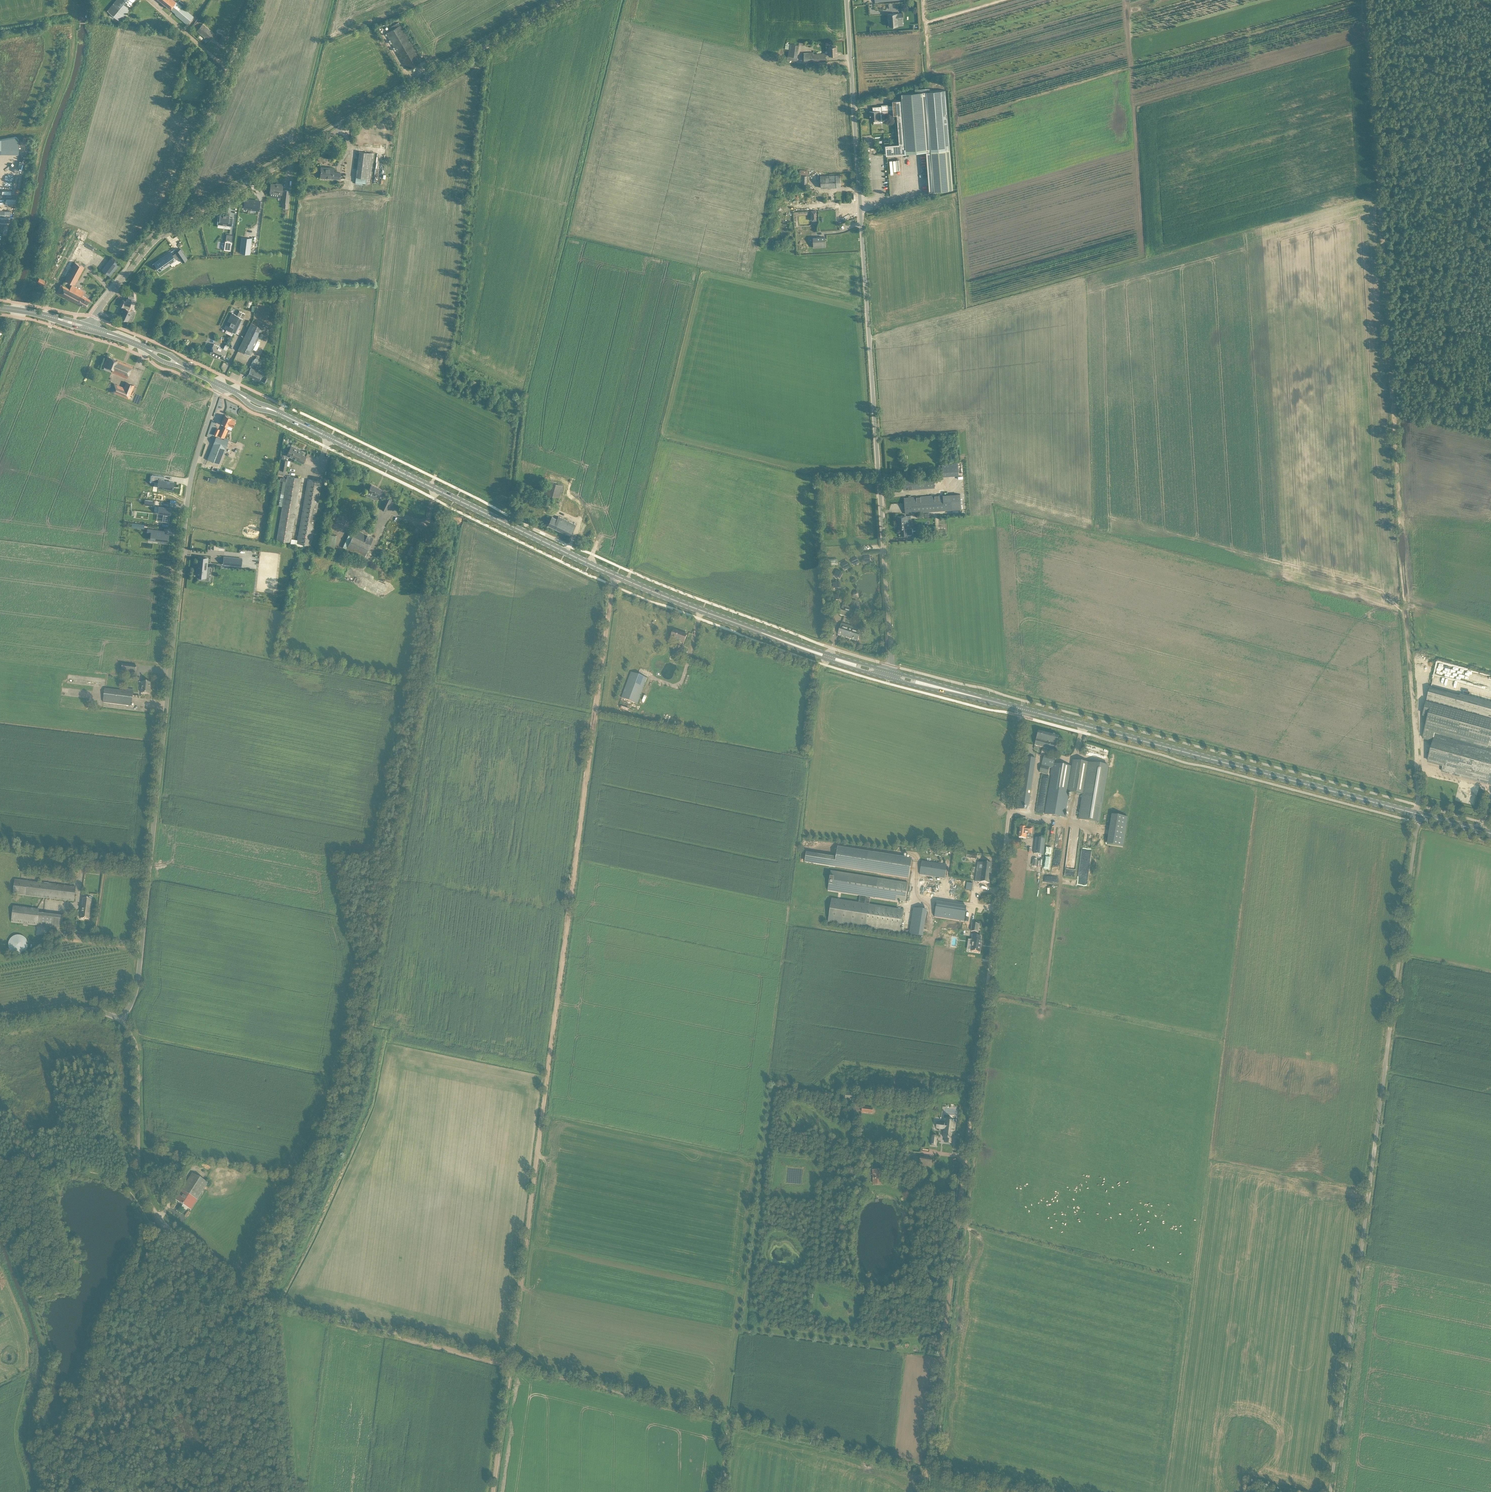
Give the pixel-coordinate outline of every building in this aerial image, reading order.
[(114,16),(112,19),(115,21),(117,18),(119,20),(136,0),(115,0),(107,10),(114,16)] [(170,9),(176,2),(174,0),(159,0),(170,9)] [(176,2),(170,9),(175,13),(175,14),(187,24),(190,20),(194,16),(182,6),(181,6),(178,10),(175,8),(178,4),(176,2)] [(897,18),(902,17),(902,13),(897,13),(888,14),(888,19),(889,19),(889,26),(891,26),(892,26),(894,26),(898,25),(897,18)] [(398,22),(390,26),(392,30),(386,33),(407,69),(422,61),(426,59),(424,55),(420,57),(401,24),(400,25),(398,22)] [(203,23),(200,27),(197,30),(206,38),(204,41),(206,43),(208,40),(209,41),(215,34),(203,23)] [(215,35),(217,36),(216,40),(225,44),(228,37),(222,35),(222,34),(217,32),(215,35)] [(797,57),(799,45),(790,43),(788,56),(789,56),(789,59),(796,60),(797,57)] [(825,53),(814,54),(814,52),(804,52),(804,61),(814,60),(814,62),(826,61),(827,61),(827,58),(826,58),(825,53)] [(872,107),(873,111),(869,111),(869,115),(871,115),(871,120),(873,120),(874,123),(873,123),(873,124),(881,123),(880,114),(882,114),(882,111),(893,110),(893,115),(897,115),(898,126),(948,122),(945,90),(901,93),(902,100),(892,100),(893,105),(872,106),(872,107)] [(886,145),(887,154),(926,151),(929,191),(953,189),(948,122),(898,126),(899,144),(886,145)] [(359,151),(356,177),(357,177),(356,182),(366,184),(367,178),(370,178),(373,153),(359,151)] [(321,167),(321,172),(320,178),(340,179),(340,172),(333,172),(334,167),(321,167)] [(806,185),(807,170),(799,170),(799,180),(793,180),(792,186),(799,185),(806,185)] [(840,175),(835,175),(820,176),(821,188),(841,187),(840,175)] [(282,190),(282,184),(278,183),(278,184),(271,184),(270,193),(271,193),(270,196),(271,196),(271,193),(283,194),(283,195),(282,202),(285,202),(285,207),(287,207),(290,190),(283,190),(282,190)] [(259,209),(260,201),(245,199),(244,208),(259,209)] [(11,211),(0,210),(0,225),(4,225),(8,225),(10,225),(11,211)] [(232,226),(233,217),(230,217),(230,215),(229,215),(220,214),(220,216),(219,215),(218,215),(217,224),(218,224),(232,225),(232,226)] [(250,254),(251,238),(242,237),(240,252),(250,254)] [(825,237),(813,237),(813,247),(825,247),(825,237)] [(159,259),(152,264),(153,264),(155,263),(160,270),(168,265),(176,259),(179,257),(182,262),(188,259),(181,248),(175,252),(176,252),(172,255),(170,252),(174,250),(174,249),(161,258),(159,259)] [(102,270),(106,273),(110,276),(119,264),(111,258),(102,270)] [(75,262),(65,280),(75,285),(84,267),(75,262)] [(155,283),(144,274),(140,278),(141,278),(140,280),(140,281),(150,289),(155,283)] [(61,284),(59,287),(57,291),(86,307),(90,299),(82,295),(84,291),(72,285),(70,289),(61,284)] [(154,295),(145,289),(142,293),(150,300),(154,295)] [(123,299),(120,305),(124,307),(123,310),(124,311),(121,318),(128,321),(128,320),(132,321),(134,315),(130,314),(131,310),(129,309),(130,305),(131,302),(131,298),(134,297),(134,291),(133,291),(128,292),(128,298),(127,298),(126,301),(123,299)] [(223,348),(214,343),(210,352),(223,359),(229,346),(227,345),(234,332),(235,333),(237,329),(239,329),(240,326),(239,325),(245,313),(239,311),(237,315),(232,313),(224,328),(226,328),(225,332),(230,335),(226,344),(225,344),(223,348)] [(241,345),(238,349),(249,354),(250,355),(252,350),(253,348),(256,350),(260,343),(256,341),(263,328),(252,322),(250,326),(247,325),(242,335),(244,336),(245,336),(241,345)] [(108,356),(106,361),(105,364),(113,368),(112,372),(127,378),(132,366),(108,356)] [(262,372),(250,367),(247,374),(258,380),(262,372)] [(164,381),(160,390),(166,393),(166,392),(172,395),(176,387),(168,384),(168,383),(164,381)] [(114,383),(111,391),(129,398),(134,385),(126,382),(124,387),(114,383)] [(159,392),(152,388),(146,400),(153,403),(159,392)] [(220,436),(224,438),(228,430),(226,429),(228,425),(228,424),(233,426),(235,421),(231,419),(231,417),(225,415),(222,423),(225,424),(220,436)] [(207,459),(212,461),(219,464),(228,441),(218,437),(215,443),(214,442),(207,459)] [(291,445),(287,455),(303,463),(306,456),(300,454),(301,452),(297,449),(297,448),(291,445)] [(958,462),(942,464),(943,475),(959,474),(958,462)] [(174,467),(174,470),(164,469),(164,476),(180,477),(180,468),(174,467)] [(155,475),(154,481),(159,482),(158,483),(158,484),(158,487),(173,489),(173,486),(173,485),(174,481),(164,480),(164,476),(155,475)] [(287,475),(286,480),(277,539),(290,542),(301,478),(287,475)] [(935,487),(934,476),(903,478),(903,489),(935,487)] [(308,479),(297,543),(311,545),(322,481),(308,479)] [(546,490),(545,493),(560,497),(561,493),(563,486),(548,482),(546,490)] [(369,489),(368,491),(382,498),(383,496),(385,491),(371,484),(369,489)] [(154,492),(153,499),(168,501),(169,494),(154,492)] [(908,495),(908,497),(904,497),(905,513),(952,510),(961,509),(961,494),(951,494),(911,497),(911,495),(908,495)] [(381,508),(382,508),(386,510),(392,499),(386,496),(384,501),(381,508)] [(543,512),(546,505),(532,498),(529,506),(543,512)] [(228,502),(215,499),(213,506),(227,509),(228,502)] [(211,505),(201,504),(200,508),(201,508),(199,517),(207,518),(209,510),(210,510),(211,505)] [(159,506),(157,515),(163,516),(168,516),(170,517),(171,509),(171,507),(169,507),(159,506)] [(362,513),(357,523),(368,528),(373,518),(362,513)] [(902,516),(897,516),(898,527),(901,527),(901,535),(908,534),(907,534),(912,533),(912,527),(910,527),(909,527),(909,525),(907,525),(906,519),(909,519),(911,519),(911,515),(906,515),(902,516)] [(552,516),(550,520),(548,525),(571,536),(576,525),(559,516),(557,519),(552,516)] [(164,530),(152,529),(151,539),(159,540),(159,542),(168,543),(169,535),(163,534),(164,530)] [(355,529),(346,549),(364,558),(374,538),(355,529)] [(328,546),(335,547),(336,535),(329,534),(328,546)] [(242,558),(224,556),(224,564),(241,566),(242,558)] [(199,557),(198,576),(205,577),(207,558),(199,557)] [(843,605),(839,615),(852,619),(855,609),(858,603),(853,601),(851,608),(843,605)] [(841,624),(839,631),(838,635),(858,642),(861,631),(841,624)] [(674,630),(672,635),(670,639),(684,644),(687,635),(674,630)] [(682,649),(677,647),(676,647),(672,656),(678,658),(682,649)] [(135,673),(136,666),(122,665),(121,672),(135,673)] [(637,704),(647,678),(631,672),(621,698),(637,704)] [(142,683),(141,689),(141,694),(149,695),(150,683),(142,683)] [(1490,723),(1490,703),(1460,694),(1459,695),(1430,687),(1426,705),(1490,723)] [(126,689),(125,692),(104,689),(103,703),(131,706),(133,690),(126,689)] [(1426,705),(1422,718),(1428,719),(1422,740),(1433,743),(1435,736),(1488,750),(1489,748),(1490,749),(1490,723),(1426,705)] [(1034,746),(1039,747),(1055,751),(1059,737),(1038,731),(1034,746)] [(1441,772),(1490,785),(1490,751),(1488,750),(1435,736),(1433,743),(1428,762),(1443,766),(1441,772)] [(1045,815),(1064,818),(1069,793),(1082,795),(1078,820),(1098,823),(1108,766),(1074,761),(1073,767),(1054,764),(1055,759),(1043,756),(1039,773),(1047,775),(1049,768),(1052,769),(1045,815)] [(1016,810),(1027,811),(1028,808),(1029,808),(1035,759),(1024,758),(1016,810)] [(1128,818),(1111,815),(1107,845),(1123,847),(1128,818)] [(1019,838),(1024,838),(1026,839),(1027,834),(1032,834),(1033,829),(1032,829),(1032,823),(1027,823),(1026,828),(1020,827),(1019,838)] [(1036,838),(1034,854),(1042,855),(1044,839),(1036,838)] [(804,863),(909,879),(912,859),(837,847),(836,857),(806,853),(804,863)] [(922,861),(919,875),(944,879),(946,865),(940,864),(941,863),(939,862),(938,864),(922,861)] [(975,882),(978,882),(989,884),(991,872),(992,864),(978,862),(976,871),(975,882)] [(831,871),(828,891),(845,894),(859,896),(858,903),(832,899),(828,923),(900,934),(904,910),(869,905),(870,898),(905,904),(908,883),(848,874),(831,871)] [(14,880),(13,894),(25,896),(73,902),(75,888),(26,882),(14,880)] [(83,899),(81,914),(80,919),(89,920),(91,900),(83,899)] [(937,904),(934,918),(964,923),(966,908),(937,904)] [(13,907),(11,922),(61,929),(63,917),(38,914),(39,910),(13,907)] [(909,931),(909,935),(919,937),(923,910),(913,908),(909,931)] [(972,924),(971,932),(978,933),(979,925),(972,924)] [(19,935),(18,935),(15,935),(14,936),(13,937),(11,938),(10,939),(9,941),(8,943),(8,945),(8,948),(9,950),(10,952),(12,953),(13,953),(14,954),(16,955),(17,955),(19,955),(21,955),(23,954),(24,953),(25,952),(26,950),(27,949),(28,948),(28,946),(28,945),(28,943),(27,942),(27,940),(26,939),(25,938),(24,937),(22,936),(21,936),(19,935)] [(971,952),(979,953),(981,941),(980,941),(981,937),(973,936),(972,940),(972,941),(971,952)] [(845,1102),(854,1102),(854,1093),(845,1093),(845,1102)] [(938,1123),(937,1129),(944,1130),(943,1138),(945,1138),(944,1142),(952,1143),(953,1137),(953,1135),(954,1135),(955,1124),(951,1123),(949,1123),(945,1123),(945,1124),(938,1123)] [(872,1170),(872,1185),(882,1185),(882,1170),(872,1170)] [(193,1174),(178,1196),(177,1197),(175,1200),(179,1202),(182,1205),(183,1205),(191,1210),(208,1183),(193,1174)]
